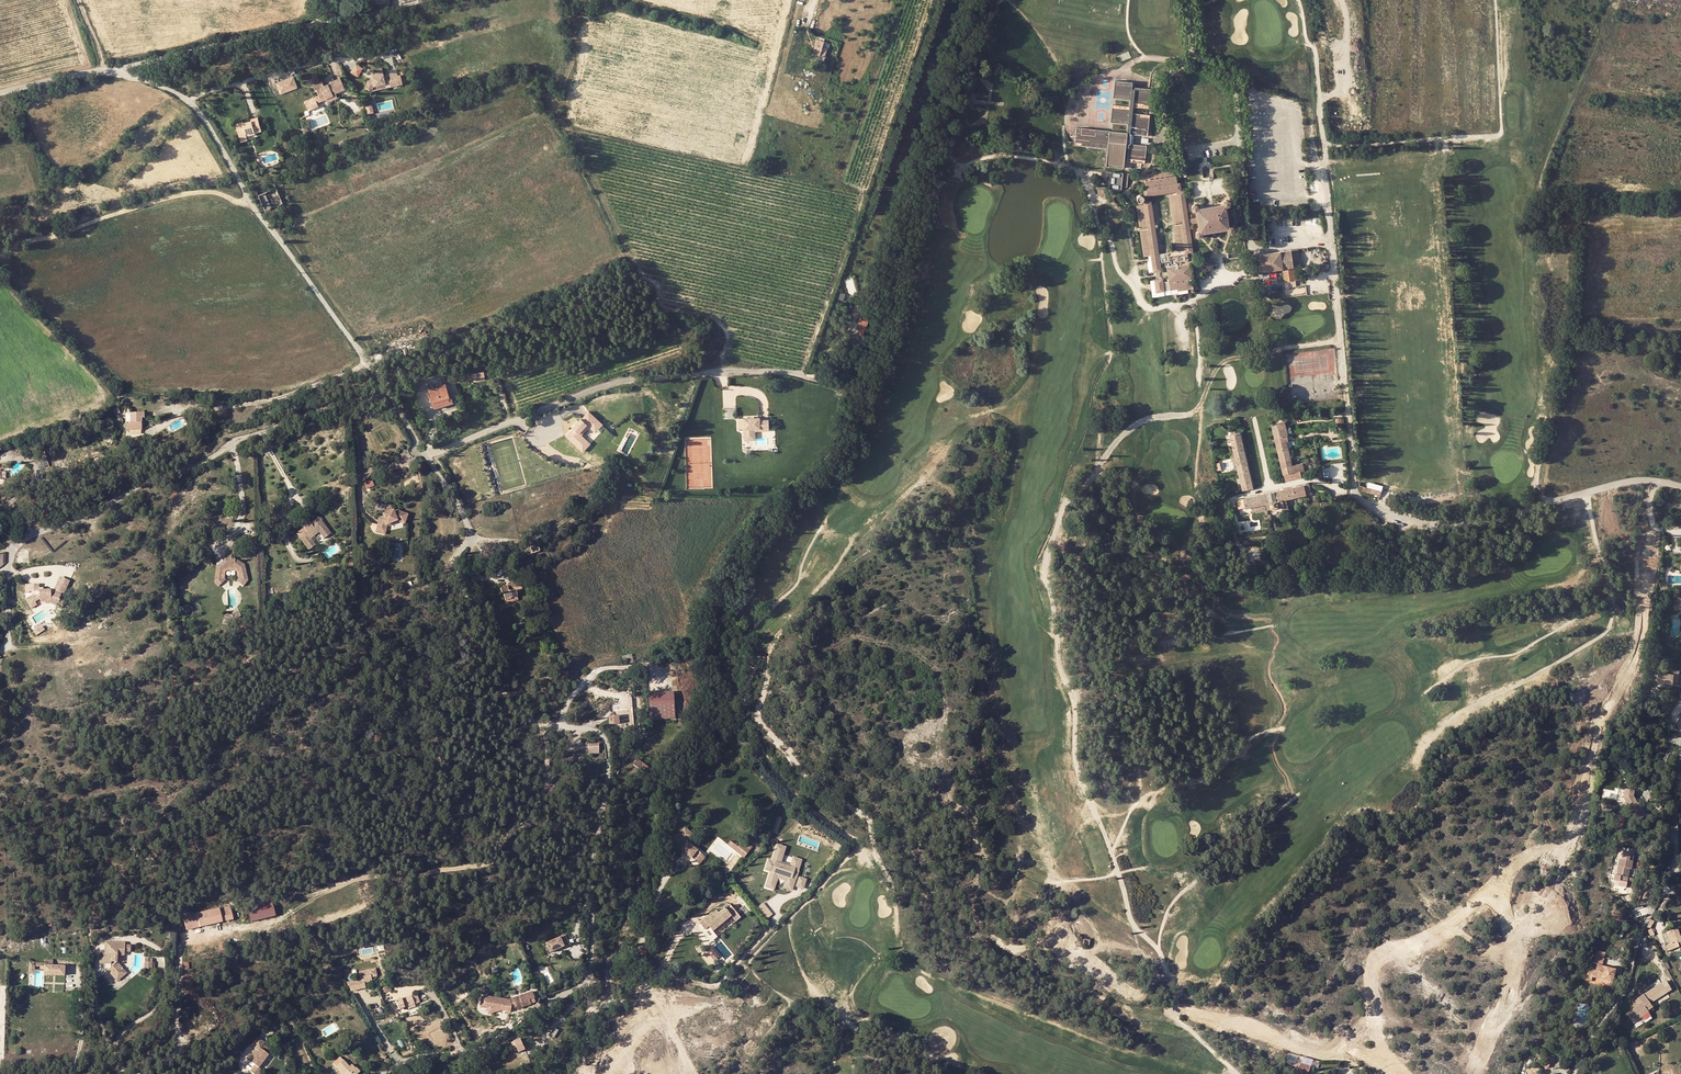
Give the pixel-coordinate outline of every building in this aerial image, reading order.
[(824,42),(817,40),(813,53),(819,56),(824,42)] [(356,63),(351,73),(359,77),(364,68),(356,63)] [(371,80),(368,80),(366,88),(372,90),(373,87),(382,85),(382,87),(387,86),(386,80),(383,68),(376,70),(376,72),(373,73),(373,77),(371,80)] [(390,81),(391,86),(403,84),(401,75),(398,75),(398,71),(391,73),(392,79),(392,80),(390,81)] [(276,83),(280,94),(298,88),(294,76),(276,83)] [(330,82),(330,83),(332,85),(329,86),(328,84),(323,86),(321,81),(312,85),(315,90),(316,90),(320,100),(324,98),(332,95),(331,92),(334,90),(335,92),(344,89),(340,78),(330,82)] [(1079,127),(1076,145),(1109,148),(1107,166),(1124,168),(1126,150),(1129,150),(1128,160),(1147,163),(1149,146),(1130,144),(1131,134),(1150,136),(1152,116),(1133,114),(1134,106),(1153,109),(1155,89),(1150,89),(1135,86),(1135,83),(1117,81),(1115,98),(1132,100),(1131,106),(1114,104),(1112,121),(1129,123),(1128,133),(1079,127)] [(327,102),(337,98),(335,92),(334,90),(331,92),(332,95),(324,98),(327,102)] [(359,109),(363,107),(355,93),(352,95),(359,109)] [(365,106),(368,113),(374,111),(372,104),(365,106)] [(251,121),(242,123),(242,122),(236,123),(240,138),(246,136),(245,133),(254,131),(254,132),(260,131),(257,118),(251,119),(251,121)] [(1176,170),(1145,174),(1146,180),(1177,176),(1176,170)] [(1127,174),(1110,173),(1108,189),(1121,190),(1121,187),(1126,188),(1127,174)] [(1147,187),(1148,196),(1177,191),(1179,191),(1178,183),(1177,176),(1146,180),(1147,187)] [(1224,178),(1211,180),(1214,195),(1226,193),(1224,178)] [(267,192),(271,206),(282,203),(277,189),(267,192)] [(265,193),(259,195),(265,208),(271,206),(265,193)] [(1181,221),(1189,220),(1186,194),(1177,195),(1171,196),(1175,222),(1181,221)] [(1229,226),(1226,207),(1228,207),(1229,206),(1230,205),(1230,204),(1230,203),(1229,202),(1229,201),(1227,200),(1226,200),(1225,201),(1224,201),(1223,203),(1223,204),(1223,205),(1199,208),(1199,207),(1198,206),(1197,206),(1195,206),(1194,206),(1193,207),(1193,208),(1193,209),(1193,210),(1194,211),(1195,212),(1196,212),(1199,230),(1198,231),(1197,232),(1197,233),(1196,234),(1197,235),(1197,236),(1198,237),(1200,237),(1201,237),(1202,236),(1203,235),(1203,233),(1228,230),(1228,231),(1229,232),(1230,232),(1232,232),(1233,231),(1233,230),(1234,229),(1234,228),(1233,227),(1232,226),(1231,226),(1230,226),(1229,226)] [(1148,225),(1156,224),(1153,204),(1144,205),(1138,206),(1141,226),(1148,225)] [(1180,252),(1160,254),(1156,229),(1148,229),(1142,230),(1145,256),(1151,256),(1153,268),(1162,267),(1161,262),(1171,261),(1172,266),(1167,266),(1169,282),(1162,283),(1162,280),(1155,281),(1157,292),(1178,289),(1178,291),(1193,289),(1191,278),(1193,278),(1191,264),(1194,264),(1192,252),(1194,252),(1190,224),(1182,224),(1176,225),(1180,252)] [(1300,266),(1298,249),(1291,250),(1294,267),(1300,266)] [(1294,267),(1291,250),(1255,255),(1258,272),(1282,269),(1285,288),(1296,287),(1295,281),(1301,280),(1300,272),(1294,273),(1294,267)] [(860,324),(866,326),(869,317),(861,313),(858,321),(860,322),(860,324)] [(859,341),(857,339),(862,336),(858,332),(855,335),(856,337),(851,341),(855,345),(859,341)] [(471,373),(455,374),(454,371),(413,383),(416,394),(428,391),(427,388),(434,386),(434,388),(439,386),(439,385),(445,383),(479,381),(479,377),(471,377),(471,373)] [(437,401),(439,406),(453,402),(452,397),(449,398),(445,383),(439,385),(439,386),(434,388),(434,386),(427,388),(428,391),(432,402),(437,401)] [(736,416),(735,407),(724,408),(725,417),(736,416)] [(589,421),(592,424),(599,418),(590,409),(582,416),(582,415),(579,418),(578,417),(575,420),(575,421),(573,424),(566,432),(582,448),(588,442),(578,432),(579,430),(587,421),(588,422),(589,421)] [(126,423),(125,423),(125,430),(140,430),(140,419),(143,419),(143,413),(130,414),(130,415),(131,423),(126,423)] [(769,428),(769,420),(760,420),(759,417),(754,417),(754,420),(749,420),(749,417),(738,418),(739,428),(744,428),(744,435),(752,434),(752,428),(769,428)] [(603,422),(599,418),(592,424),(589,421),(588,422),(595,430),(603,422)] [(1275,438),(1286,435),(1288,435),(1285,423),(1273,426),(1275,438)] [(769,430),(769,428),(752,428),(752,434),(744,435),(744,440),(755,440),(755,431),(769,430)] [(1231,436),(1235,454),(1245,451),(1241,433),(1231,436)] [(1275,438),(1278,451),(1288,449),(1286,442),(1288,442),(1286,435),(1275,438)] [(1278,451),(1281,463),(1291,460),(1288,449),(1278,451)] [(1231,457),(1232,461),(1236,460),(1247,458),(1245,451),(1235,454),(1235,456),(1231,457)] [(40,457),(43,467),(48,465),(45,455),(40,457)] [(1249,470),(1247,458),(1236,460),(1239,473),(1249,470)] [(1281,463),(1285,482),(1302,478),(1300,472),(1305,471),(1303,464),(1292,467),(1291,460),(1281,463)] [(1243,491),(1254,489),(1249,470),(1239,473),(1243,491)] [(372,479),(364,482),(367,489),(374,486),(372,479)] [(1310,484),(1293,488),(1295,498),(1312,495),(1310,484)] [(1377,495),(1377,497),(1380,498),(1382,492),(1364,487),(1363,492),(1377,495)] [(1287,500),(1295,498),(1293,488),(1284,490),(1287,500)] [(1280,491),(1284,507),(1285,511),(1289,511),(1287,500),(1284,490),(1280,491)] [(1284,507),(1280,491),(1262,495),(1264,506),(1266,505),(1268,511),(1284,507)] [(1264,506),(1262,495),(1244,499),(1246,510),(1264,506)] [(377,532),(386,532),(387,529),(397,524),(403,526),(406,517),(397,514),(393,516),(391,513),(388,515),(388,517),(386,518),(385,516),(381,518),(382,521),(378,522),(377,532)] [(308,550),(313,547),(307,539),(310,536),(309,536),(315,532),(316,532),(319,530),(325,538),(330,534),(316,516),(302,527),(303,529),(296,534),(308,550)] [(530,548),(531,555),(538,552),(537,546),(530,548)] [(246,576),(244,565),(238,561),(236,564),(232,561),(233,559),(231,559),(230,558),(229,558),(228,558),(227,560),(224,560),(223,561),(216,566),(214,583),(218,587),(223,582),(222,580),(222,577),(223,572),(226,569),(232,569),(236,571),(239,579),(246,576)] [(222,580),(223,582),(225,580),(224,579),(224,574),(226,571),(231,571),(235,573),(236,579),(235,581),(236,582),(239,579),(236,571),(232,569),(226,569),(223,572),(222,577),(222,580)] [(239,579),(236,582),(243,587),(247,581),(246,576),(239,579)] [(26,587),(27,593),(31,592),(31,597),(25,600),(31,609),(36,606),(34,603),(39,600),(40,603),(44,602),(44,604),(50,603),(55,606),(59,600),(58,599),(61,593),(62,594),(67,585),(58,581),(54,589),(55,590),(52,596),(50,597),(49,593),(50,592),(49,591),(48,591),(47,591),(42,591),(42,592),(38,592),(37,586),(26,587)] [(509,598),(516,597),(514,590),(521,588),(519,583),(513,584),(512,583),(506,585),(506,587),(504,588),(499,589),(500,595),(502,594),(504,601),(510,599),(509,598)] [(1680,609),(1680,605),(1680,596),(1678,597),(1679,598),(1672,600),(1675,611),(1680,609)] [(632,654),(623,656),(625,664),(634,662),(632,654)] [(1659,672),(1657,682),(1672,685),(1672,682),(1676,682),(1678,671),(1670,669),(1670,674),(1659,672)] [(676,719),(674,691),(649,692),(651,720),(676,719)] [(618,720),(622,720),(625,720),(623,710),(614,711),(614,717),(608,717),(608,725),(619,724),(618,720)] [(588,754),(598,754),(598,746),(588,746),(588,754)] [(643,773),(651,770),(643,764),(637,760),(632,765),(643,773)] [(1644,764),(1640,770),(1648,775),(1651,770),(1644,764)] [(1628,809),(1636,822),(1645,816),(1638,804),(1637,804),(1632,797),(1632,791),(1624,790),(1623,798),(1629,809),(1628,809)] [(696,862),(702,854),(691,846),(697,838),(688,830),(681,839),(676,834),(670,842),(696,862)] [(735,851),(738,847),(730,841),(727,845),(735,851)] [(743,858),(750,849),(741,842),(738,847),(735,851),(743,858)] [(794,892),(802,859),(793,856),(791,865),(782,863),(787,846),(776,843),(772,860),(767,859),(764,871),(769,872),(765,888),(775,891),(778,880),(784,882),(782,889),(794,892)] [(702,854),(696,862),(699,865),(705,857),(702,854)] [(1616,881),(1615,887),(1625,888),(1627,879),(1629,869),(1631,869),(1633,858),(1620,856),(1617,875),(1620,876),(1619,882),(1616,881)] [(804,889),(808,879),(799,876),(795,886),(804,889)] [(275,916),(272,901),(247,906),(250,922),(275,916)] [(764,902),(758,907),(767,919),(773,914),(764,902)] [(717,936),(741,918),(730,904),(718,912),(716,909),(697,923),(707,936),(704,939),(707,944),(717,937),(717,936)] [(183,915),(186,930),(233,920),(230,905),(183,915)] [(1669,944),(1671,950),(1680,947),(1680,938),(1677,929),(1666,933),(1671,943),(1669,944)] [(550,953),(568,945),(565,936),(545,944),(550,953)] [(125,944),(125,943),(109,942),(109,945),(104,945),(104,954),(108,954),(108,959),(110,959),(110,964),(110,967),(107,970),(115,979),(120,975),(117,973),(123,969),(117,962),(117,955),(124,956),(124,952),(130,952),(130,945),(125,944)] [(1590,970),(1587,975),(1592,977),(1602,980),(1612,983),(1615,971),(1601,967),(1604,953),(1598,951),(1592,964),(1597,965),(1595,971),(1590,970)] [(108,954),(104,954),(100,953),(99,964),(110,964),(110,959),(108,959),(108,954)] [(46,966),(43,966),(43,975),(64,976),(64,967),(46,966)] [(117,981),(126,973),(123,969),(117,973),(120,975),(115,979),(117,981)] [(349,978),(344,980),(351,991),(364,988),(363,984),(360,984),(359,979),(354,980),(353,979),(350,979),(349,978)] [(374,996),(380,994),(380,993),(377,985),(376,983),(372,983),(372,989),(371,989),(374,996)] [(513,998),(517,1010),(530,1005),(529,1001),(533,999),(534,999),(532,992),(513,998)] [(1648,1012),(1647,1010),(1651,1007),(1643,995),(1638,998),(1642,1003),(1633,1009),(1627,1013),(1633,1022),(1648,1012)] [(414,1005),(411,996),(396,1001),(399,1010),(407,1007),(408,1009),(415,1007),(414,1005)] [(1642,1003),(1638,998),(1630,1004),(1633,1009),(1642,1003)] [(255,1038),(249,1046),(251,1048),(257,1039),(255,1038)] [(257,1049),(260,1045),(262,1043),(257,1039),(251,1048),(252,1049),(248,1055),(247,1054),(243,1059),(248,1062),(251,1065),(247,1071),(251,1073),(256,1073),(259,1070),(255,1067),(265,1054),(257,1049)] [(522,1045),(519,1039),(514,1042),(516,1048),(522,1045)] [(265,1054),(268,1050),(260,1045),(257,1049),(265,1054)] [(345,1073),(357,1073),(353,1070),(355,1069),(350,1064),(348,1067),(339,1057),(332,1063),(339,1071),(341,1069),(345,1073)] [(1548,1057),(1546,1061),(1544,1060),(1542,1065),(1548,1068),(1550,1063),(1552,1063),(1554,1059),(1548,1057)] [(1291,1070),(1298,1072),(1298,1073),(1309,1073),(1311,1068),(1301,1065),(1300,1066),(1297,1065),(1296,1068),(1292,1067),(1291,1070)]
